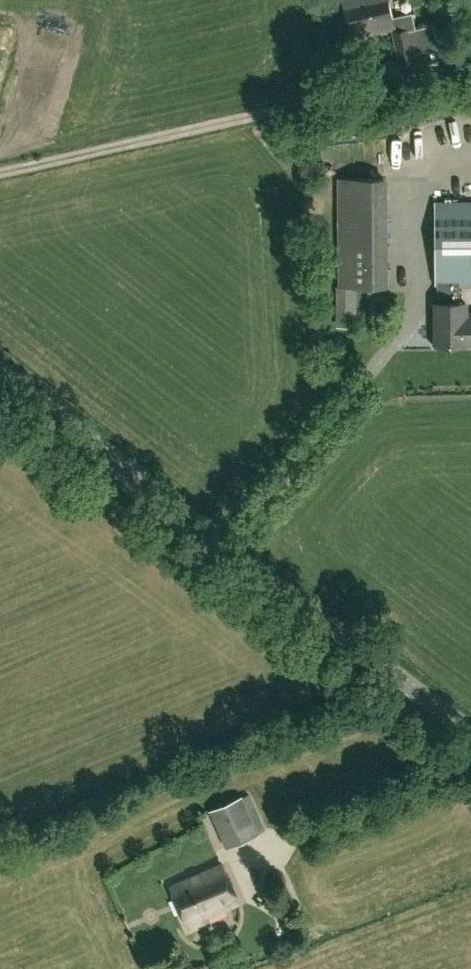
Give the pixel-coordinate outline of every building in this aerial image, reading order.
[(393,16),(389,0),(343,0),(351,37),(391,28),(398,58),(399,60),(417,56),(415,47),(412,29),(416,28),(412,12),(393,16)] [(423,50),(446,45),(442,27),(419,32),(423,50)] [(340,284),(385,284),(384,178),(340,178),(340,284)] [(459,284),(470,284),(470,202),(436,202),(437,284),(439,284),(439,302),(436,302),(436,343),(449,343),(451,347),(459,347),(461,343),(466,343),(466,342),(470,342),(470,322),(466,322),(466,302),(459,302),(459,284)] [(228,845),(257,832),(241,796),(212,809),(228,845)] [(189,927),(208,919),(206,915),(239,902),(223,863),(172,885),(189,927)]
